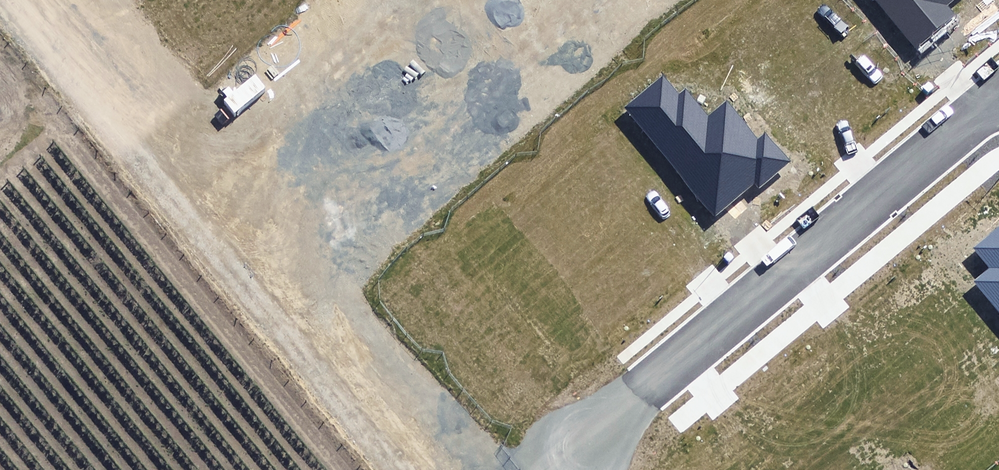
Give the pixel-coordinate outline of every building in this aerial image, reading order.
[(917,48),(957,15),(949,5),(955,0),(878,0),(917,48)] [(790,160),(766,132),(757,139),(726,102),(710,116),(686,88),(678,94),(661,75),(624,107),(716,214),(755,180),(760,186),(790,160)] [(975,249),(990,267),(974,282),(998,311),(998,229),(975,249)]
